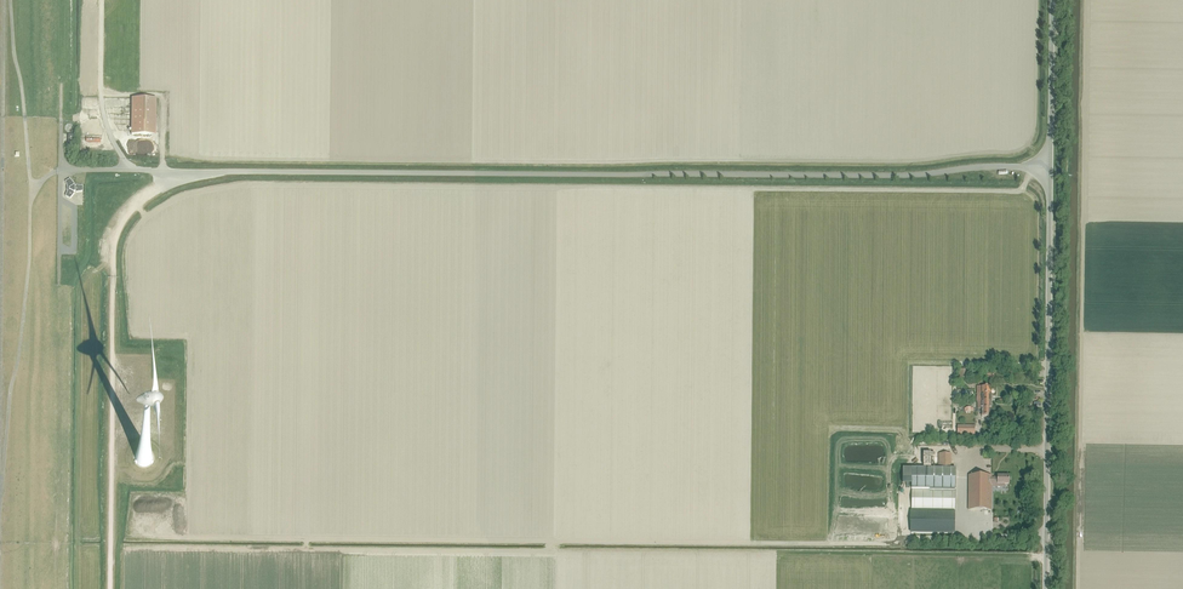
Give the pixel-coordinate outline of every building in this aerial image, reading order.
[(132,98),(131,135),(155,135),(156,99),(132,98)] [(76,193),(83,192),(83,186),(76,185),(75,186),(74,185),(74,184),(70,179),(65,182),(67,187),(66,187),(66,191),(67,191),(65,196),(70,199),(74,193),(74,192),(75,192),(76,193)] [(958,370),(958,380),(968,380),(969,370),(958,370)] [(975,425),(957,425),(957,434),(975,434),(975,425)] [(134,455),(134,458),(134,461),(135,463),(137,465),(140,467),(142,468),(145,468),(148,467),(150,465),(152,463),(153,461),(154,458),(153,455),(152,452),(150,450),(148,449),(145,448),(142,448),(140,449),(137,450),(135,452),(134,455)] [(951,468),(951,454),(938,453),(938,468),(903,468),(903,484),(912,484),(911,510),(955,511),(955,490),(956,490),(956,469),(951,468)] [(1009,484),(1009,476),(997,476),(997,477),(991,477),(991,476),(969,476),(968,510),(991,510),(991,483),(997,483),(997,484),(998,484),(998,487),(1004,487),(1004,484),(1009,484)] [(910,534),(955,534),(955,511),(910,511),(910,534)]
